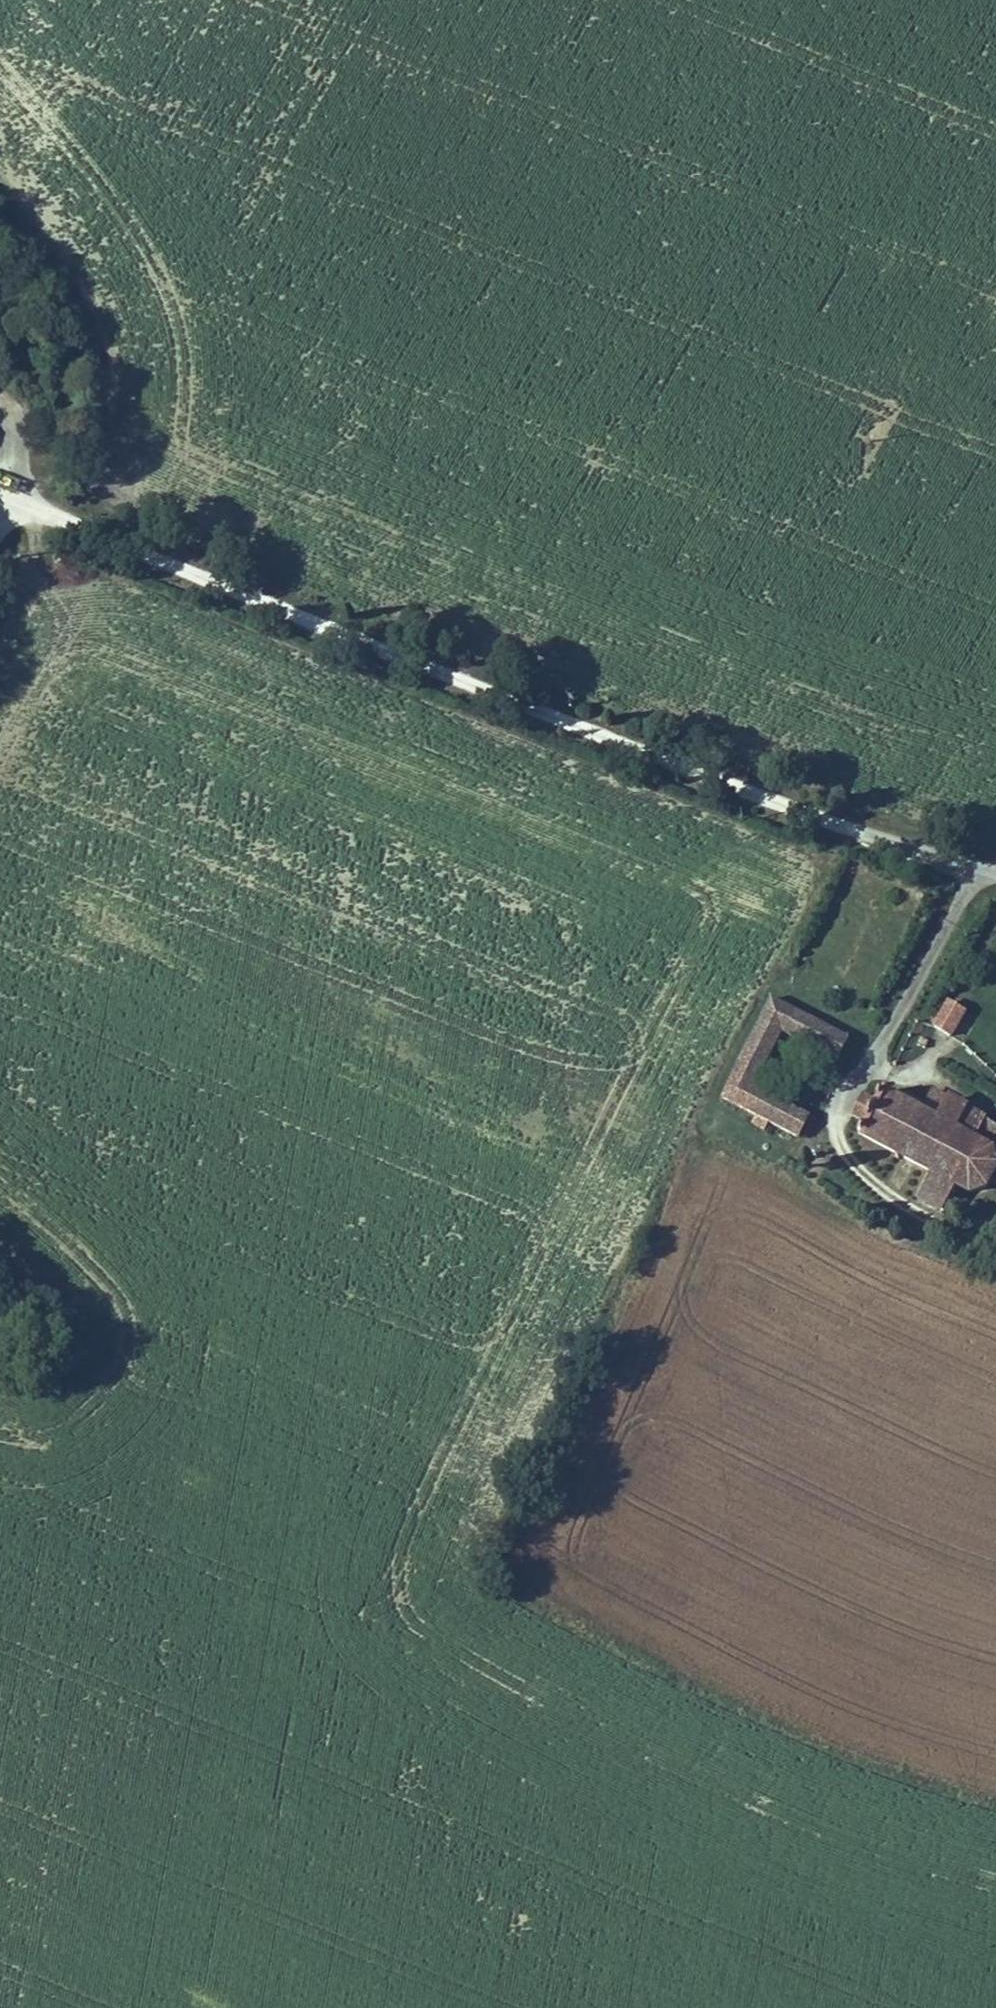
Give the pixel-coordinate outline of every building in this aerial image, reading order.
[(934,1026),(951,1037),(966,1013),(948,1002),(934,1026)] [(772,1005),(725,1100),(804,1139),(816,1115),(767,1091),(789,1047),(837,1070),(850,1043),(772,1005)] [(995,1168),(995,1159),(990,1156),(995,1144),(995,1123),(926,1088),(919,1104),(900,1094),(895,1102),(881,1095),(872,1112),(864,1129),(879,1136),(871,1153),(944,1189),(937,1204),(959,1214),(972,1188),(983,1194),(995,1168)]
